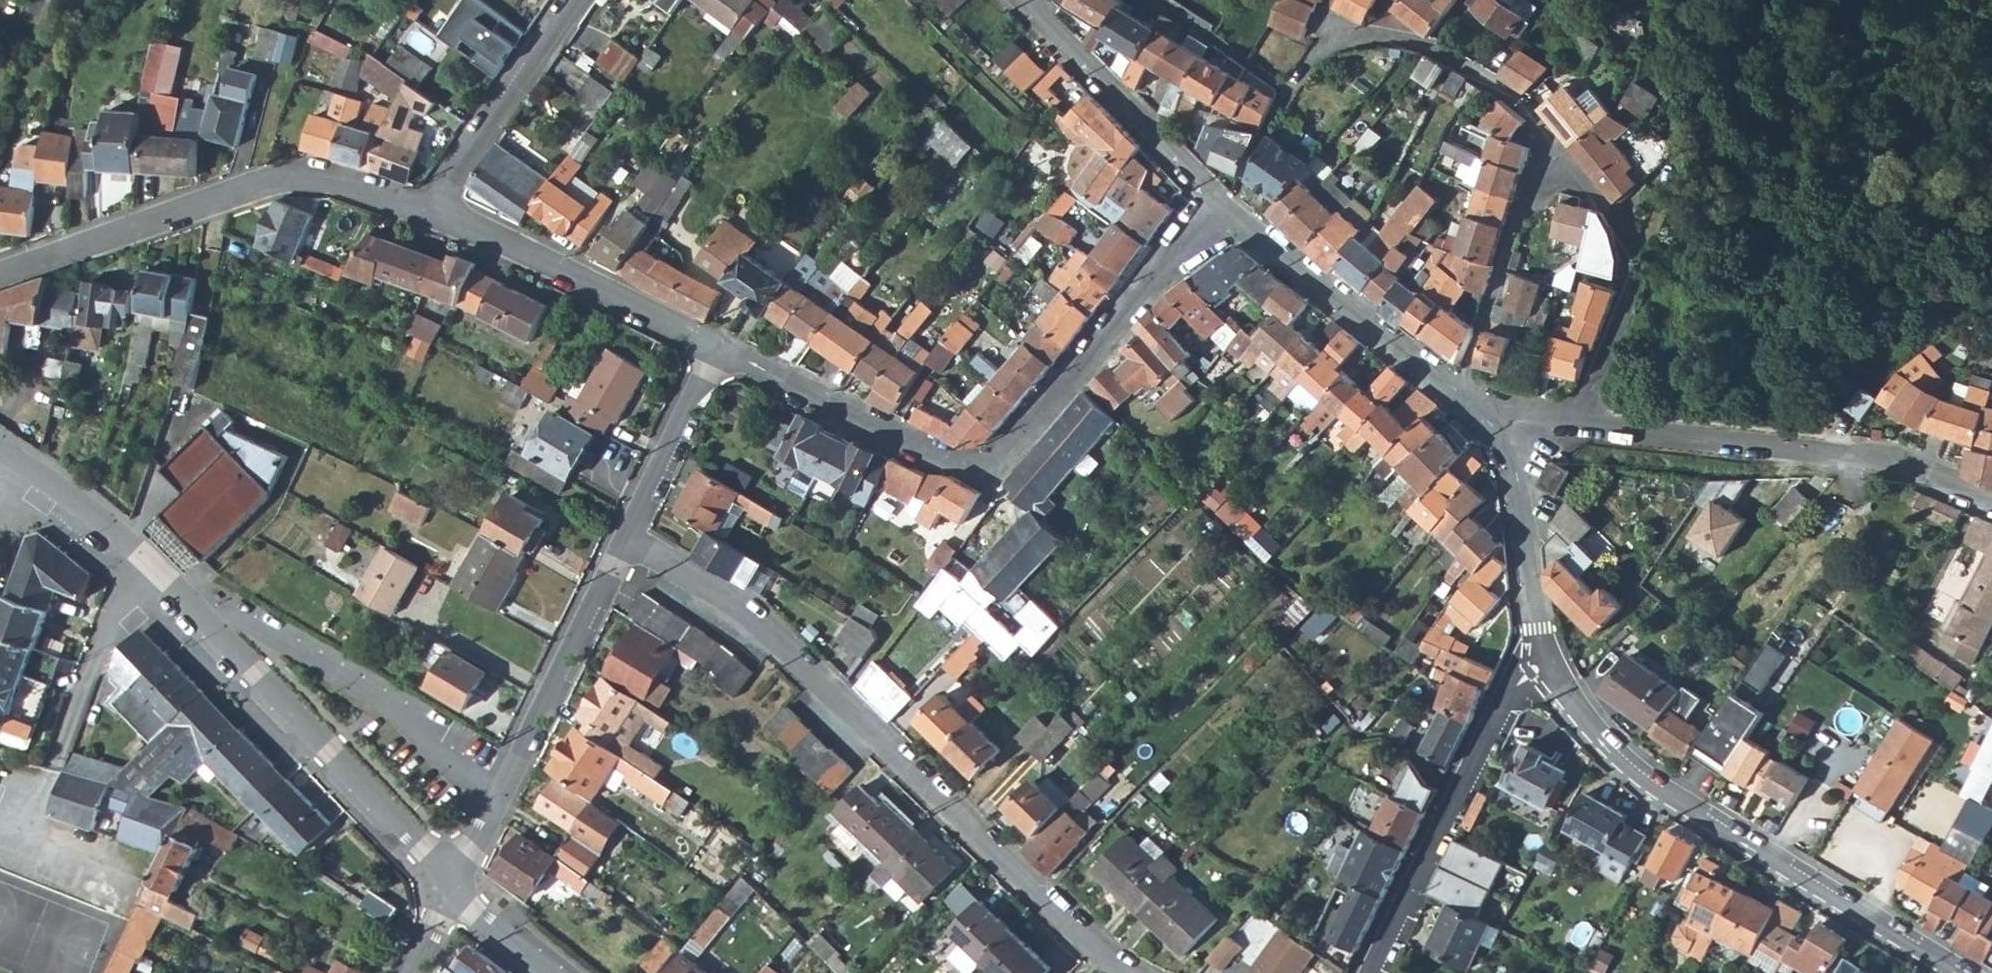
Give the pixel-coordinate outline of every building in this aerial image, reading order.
[(477,0),(466,0),(439,38),(494,79),(517,48),(495,32),(503,19),(477,0)] [(673,13),(684,0),(655,0),(673,13)] [(711,11),(747,37),(748,36),(774,6),(777,3),(776,1),(776,0),(696,0),(711,11)] [(774,6),(803,31),(804,30),(813,21),(790,0),(780,0),(777,3),(774,6)] [(820,2),(826,6),(840,19),(843,12),(838,7),(845,0),(822,0),(820,2)] [(938,3),(949,15),(964,0),(941,0),(938,3)] [(1063,5),(1094,23),(1084,41),(1093,51),(1101,37),(1121,1),(1120,0),(1065,0),(1063,5)] [(1268,23),(1301,37),(1317,0),(1279,0),(1268,23)] [(1332,8),(1351,19),(1360,24),(1367,11),(1373,0),(1336,0),(1332,8)] [(1427,36),(1455,0),(1440,0),(1438,3),(1435,0),(1401,0),(1394,9),(1427,36)] [(1509,7),(1513,2),(1510,0),(1481,0),(1475,8),(1509,34),(1511,32),(1517,37),(1529,21),(1527,20),(1509,7)] [(1509,7),(1527,20),(1538,5),(1530,0),(1514,0),(1513,2),(1509,7)] [(1121,1),(1101,37),(1137,58),(1155,26),(1121,7),(1124,1),(1121,1)] [(291,4),(287,18),(298,20),(302,6),(291,4)] [(1602,36),(1614,44),(1616,40),(1633,51),(1645,36),(1642,19),(1623,6),(1602,36)] [(813,21),(804,30),(828,52),(848,30),(824,9),(813,21)] [(747,37),(711,11),(706,18),(730,35),(723,43),(735,51),(747,37)] [(1137,58),(1125,80),(1136,88),(1147,63),(1157,69),(1159,66),(1174,40),(1165,34),(1173,20),(1163,13),(1155,26),(1137,58)] [(256,55),(277,60),(283,33),(263,28),(256,55)] [(1578,30),(1562,56),(1586,70),(1602,44),(1595,39),(1578,30)] [(283,33),(277,60),(293,64),(300,37),(283,33)] [(598,61),(624,80),(641,58),(615,39),(598,61)] [(1013,39),(992,61),(1004,72),(1025,51),(1013,39)] [(1159,66),(1157,69),(1174,78),(1157,112),(1173,117),(1184,92),(1186,87),(1190,80),(1203,58),(1174,40),(1159,66)] [(1616,40),(1614,44),(1608,52),(1626,62),(1633,51),(1616,40)] [(142,112),(139,171),(172,173),(174,147),(177,129),(182,98),(172,96),(183,47),(154,41),(146,72),(144,81),(142,112)] [(723,43),(715,55),(724,63),(735,51),(723,43)] [(402,45),(388,64),(408,78),(418,86),(419,87),(432,68),(402,45)] [(651,48),(639,64),(650,72),(661,56),(651,48)] [(225,50),(219,72),(229,74),(232,63),(234,64),(237,53),(225,50)] [(1025,51),(1004,72),(1024,92),(1031,85),(1046,70),(1026,50),(1025,51)] [(1521,50),(1496,76),(1523,93),(1547,68),(1521,50)] [(375,54),(362,73),(396,99),(408,78),(388,64),(375,54)] [(355,57),(348,56),(331,82),(358,90),(362,59),(355,57)] [(1426,56),(1412,75),(1425,83),(1431,87),(1445,67),(1426,56)] [(1184,92),(1173,117),(1184,120),(1191,108),(1200,96),(1215,104),(1232,74),(1203,58),(1190,80),(1186,87),(1184,92)] [(1046,70),(1031,85),(1049,103),(1074,78),(1056,60),(1046,70)] [(1232,74),(1215,104),(1236,116),(1260,128),(1273,96),(1238,78),(1244,67),(1238,64),(1232,74)] [(214,93),(202,138),(238,146),(257,73),(233,68),(226,96),(214,93)] [(1451,71),(1441,89),(1453,96),(1464,77),(1451,71)] [(614,90),(593,74),(575,98),(596,115),(614,90)] [(1412,75),(1401,88),(1416,97),(1425,83),(1412,75)] [(418,86),(408,78),(396,99),(392,106),(385,120),(377,135),(374,135),(365,167),(412,181),(428,132),(411,127),(417,111),(427,114),(437,101),(419,87),(418,86)] [(926,100),(905,80),(899,86),(895,91),(917,111),(920,107),(935,120),(941,113),(940,113),(926,100)] [(1634,82),(1613,115),(1619,120),(1633,129),(1637,130),(1638,131),(1658,96),(1634,82)] [(856,83),(836,106),(847,117),(868,93),(856,83)] [(1566,86),(1538,109),(1569,148),(1605,118),(1610,113),(1591,89),(1578,99),(1566,86)] [(313,114),(303,149),(304,148),(309,150),(335,158),(343,132),(346,125),(357,128),(364,101),(327,90),(325,102),(333,105),(329,118),(313,114)] [(932,92),(926,100),(940,113),(947,105),(932,92)] [(1140,146),(1089,94),(1068,119),(1124,168),(1134,154),(1140,146)] [(174,147),(172,173),(195,174),(198,139),(206,110),(191,106),(193,100),(182,98),(177,129),(174,147)] [(1489,149),(1485,160),(1487,161),(1487,160),(1520,171),(1528,148),(1508,140),(1523,120),(1499,100),(1476,128),(1473,127),(1467,140),(1489,149)] [(343,132),(335,158),(365,167),(374,135),(377,135),(385,120),(392,106),(375,101),(359,129),(357,128),(346,125),(343,132)] [(1191,108),(1184,120),(1193,122),(1197,112),(1191,108)] [(1197,112),(1193,122),(1211,125),(1236,129),(1238,124),(1227,118),(1211,112),(1210,113),(1199,109),(1197,112)] [(90,147),(89,169),(139,171),(142,112),(109,110),(108,122),(91,122),(90,147)] [(935,120),(928,129),(939,138),(951,124),(941,113),(935,120)] [(1069,120),(1062,113),(1058,119),(1066,135),(1075,142),(1071,148),(1070,162),(1075,172),(1082,178),(1075,186),(1099,203),(1108,192),(1130,208),(1145,188),(1151,168),(1134,154),(1124,168),(1069,120)] [(1605,118),(1569,148),(1615,202),(1664,163),(1647,144),(1637,130),(1633,129),(1619,120),(1613,115),(1610,113),(1605,118)] [(1236,129),(1211,125),(1201,149),(1215,163),(1240,173),(1258,132),(1236,129)] [(1370,125),(1351,149),(1360,158),(1381,136),(1370,125)] [(928,129),(915,144),(926,152),(939,138),(928,129)] [(74,136),(45,130),(43,146),(38,179),(71,185),(74,146),(74,136)] [(1248,178),(1247,180),(1276,201),(1307,166),(1310,161),(1290,148),(1269,135),(1248,178)] [(580,140),(567,158),(582,169),(585,163),(578,159),(588,145),(580,140)] [(1295,141),(1290,148),(1310,161),(1317,154),(1295,141)] [(1446,141),(1441,150),(1472,165),(1477,156),(1446,141)] [(497,142),(469,184),(523,222),(533,209),(531,208),(550,181),(551,179),(497,142)] [(30,236),(38,179),(43,146),(27,143),(19,150),(13,188),(0,186),(0,232),(30,236)] [(71,185),(70,198),(87,200),(89,169),(90,147),(74,146),(71,185)] [(1276,201),(1267,211),(1281,225),(1326,175),(1340,160),(1330,151),(1313,172),(1307,166),(1276,201)] [(1472,165),(1463,183),(1477,189),(1477,188),(1487,161),(1485,160),(1477,156),(1472,165)] [(531,208),(533,209),(582,245),(614,200),(603,192),(596,202),(589,199),(586,204),(573,194),(566,190),(578,174),(582,169),(567,158),(551,179),(550,181),(531,208)] [(650,160),(635,183),(648,192),(651,187),(655,188),(666,172),(650,160)] [(1487,161),(1477,188),(1511,200),(1520,171),(1487,160),(1487,161)] [(1369,167),(1359,176),(1367,185),(1377,175),(1369,167)] [(594,254),(620,270),(635,247),(647,230),(676,186),(680,181),(666,172),(655,188),(651,187),(648,192),(638,206),(644,210),(639,216),(629,210),(625,218),(619,214),(594,254)] [(578,174),(566,190),(573,194),(584,178),(578,174)] [(693,181),(684,175),(680,181),(676,186),(647,230),(656,237),(660,231),(693,181)] [(1326,175),(1281,225),(1305,247),(1353,198),(1326,175)] [(1358,238),(1337,265),(1365,290),(1408,234),(1411,235),(1439,199),(1420,185),(1381,232),(1384,235),(1376,250),(1364,241),(1375,227),(1379,221),(1371,214),(1371,215),(1358,238)] [(1075,186),(1070,193),(1077,198),(1100,214),(1104,209),(1105,208),(1099,203),(1075,186)] [(1130,208),(1120,221),(1146,242),(1173,207),(1145,188),(1130,208)] [(1437,237),(1434,244),(1438,245),(1449,249),(1490,264),(1511,200),(1477,188),(1477,189),(1470,211),(1465,226),(1461,238),(1448,234),(1445,240),(1437,237)] [(1067,192),(1050,211),(1061,218),(1077,198),(1070,193),(1067,192)] [(1108,192),(1099,203),(1105,208),(1104,209),(1120,221),(1130,208),(1108,192)] [(1578,199),(1560,194),(1556,201),(1560,202),(1551,235),(1586,245),(1584,251),(1618,260),(1617,251),(1610,232),(1602,216),(1594,212),(1577,207),(1578,199)] [(1353,198),(1305,247),(1330,272),(1337,265),(1358,238),(1371,215),(1353,198)] [(1439,199),(1411,235),(1421,239),(1426,241),(1452,207),(1440,198),(1439,199)] [(277,201),(259,246),(343,280),(347,273),(348,271),(326,263),(326,265),(306,257),(305,258),(298,255),(314,215),(277,201)] [(1104,209),(1100,214),(1116,226),(1120,221),(1104,209)] [(1050,211),(1036,227),(1059,239),(1069,224),(1061,218),(1050,211)] [(747,304),(766,316),(770,310),(781,295),(790,281),(788,279),(750,253),(758,240),(726,219),(696,260),(751,298),(747,304)] [(1092,256),(1085,265),(1111,287),(1146,242),(1120,221),(1116,226),(1092,256)] [(1453,222),(1448,234),(1461,238),(1465,226),(1453,222)] [(1069,224),(1059,239),(1069,244),(1077,229),(1069,224)] [(1381,232),(1375,227),(1364,241),(1376,250),(1384,235),(1381,232)] [(620,270),(619,271),(647,288),(670,301),(685,272),(662,259),(661,261),(647,251),(656,237),(647,230),(635,247),(620,270)] [(348,271),(347,273),(377,284),(379,275),(424,291),(437,259),(384,241),(385,238),(371,234),(348,271)] [(1408,234),(1365,290),(1384,304),(1404,278),(1410,270),(1418,256),(1412,253),(1421,239),(1411,235),(1408,234)] [(1384,304),(1380,310),(1385,314),(1401,326),(1405,320),(1427,291),(1424,288),(1439,266),(1449,249),(1438,245),(1419,275),(1410,270),(1404,278),(1384,304)] [(1229,248),(1188,277),(1215,307),(1233,294),(1230,290),(1240,281),(1240,282),(1259,265),(1240,250),(1229,248)] [(1449,249),(1439,266),(1468,287),(1483,294),(1492,265),(1490,264),(1449,249)] [(1067,259),(1058,272),(1071,282),(1085,265),(1092,256),(1083,251),(1074,264),(1067,259)] [(1513,251),(1505,272),(1513,275),(1519,254),(1513,251)] [(437,259),(424,291),(459,305),(474,269),(475,263),(452,255),(449,263),(437,259)] [(781,295),(770,310),(790,324),(791,323),(810,294),(803,290),(811,280),(829,291),(837,280),(838,278),(806,255),(788,279),(790,281),(781,295)] [(1012,256),(1007,262),(1012,267),(1018,259),(1012,256)] [(874,262),(862,276),(871,283),(878,289),(890,274),(874,262)] [(1007,262),(995,275),(1004,282),(1015,269),(1012,267),(1007,262)] [(1055,275),(1050,281),(1064,291),(1066,289),(1091,313),(1111,287),(1085,265),(1071,282),(1058,272),(1055,275)] [(1259,265),(1240,282),(1253,293),(1272,274),(1259,265)] [(1441,303),(1420,332),(1459,361),(1473,336),(1473,326),(1458,315),(1452,310),(1459,300),(1468,287),(1439,266),(1424,288),(1427,291),(1441,303)] [(474,269),(459,305),(532,340),(547,307),(474,269)] [(1049,269),(1044,276),(1046,278),(1050,281),(1055,275),(1049,269)] [(147,270),(130,363),(146,366),(154,329),(187,335),(191,314),(196,279),(147,270)] [(699,280),(685,272),(670,301),(708,320),(722,292),(699,280)] [(1272,274),(1253,293),(1267,305),(1285,284),(1272,274)] [(1506,305),(1506,308),(1531,315),(1536,295),(1540,282),(1514,275),(1506,305)] [(11,350),(12,346),(27,347),(30,323),(43,325),(74,329),(79,291),(49,289),(51,276),(0,294),(0,350),(11,350)] [(823,325),(814,340),(856,369),(867,354),(885,330),(887,326),(910,297),(899,288),(879,314),(865,333),(845,318),(859,299),(871,283),(862,276),(851,290),(826,321),(823,325)] [(1579,276),(1573,290),(1582,293),(1575,311),(1578,313),(1573,329),(1569,339),(1586,344),(1586,347),(1593,350),(1616,292),(1584,281),(1585,278),(1579,276)] [(1168,293),(1154,308),(1171,330),(1180,320),(1186,314),(1207,337),(1211,334),(1225,348),(1227,346),(1239,333),(1227,320),(1215,307),(1188,277),(1168,293)] [(1046,278),(1036,290),(1054,304),(1064,291),(1050,281),(1046,278)] [(791,323),(790,324),(814,340),(823,325),(826,321),(851,290),(837,280),(829,291),(811,280),(803,290),(810,294),(791,323)] [(79,291),(74,329),(71,346),(101,349),(103,326),(125,328),(126,316),(130,316),(133,292),(112,290),(112,286),(87,283),(86,287),(80,286),(79,291)] [(1285,284),(1267,305),(1278,313),(1291,323),(1310,304),(1285,284)] [(1567,288),(1554,285),(1552,293),(1565,296),(1567,288)] [(1054,304),(1025,339),(1028,341),(1052,362),(1091,313),(1066,289),(1064,291),(1054,304)] [(1427,291),(1405,320),(1420,332),(1441,303),(1427,291)] [(1531,315),(1525,329),(1542,334),(1549,312),(1544,311),(1547,298),(1536,295),(1531,315)] [(879,314),(859,299),(845,318),(865,333),(879,314)] [(867,354),(856,369),(876,384),(877,384),(911,336),(934,308),(923,299),(899,328),(898,328),(895,332),(887,326),(885,330),(867,354)] [(1459,300),(1452,310),(1458,315),(1465,305),(1459,300)] [(1491,317),(1488,330),(1518,337),(1520,332),(1524,333),(1525,329),(1531,315),(1506,308),(1506,305),(1496,303),(1491,317)] [(1267,305),(1245,328),(1254,336),(1278,313),(1267,305)] [(413,319),(407,332),(433,344),(447,317),(430,308),(424,322),(413,319)] [(1154,308),(1137,326),(1143,333),(1182,378),(1191,369),(1186,360),(1193,354),(1182,342),(1179,338),(1171,330),(1154,308)] [(1251,347),(1240,358),(1249,366),(1255,360),(1265,350),(1280,362),(1305,335),(1291,323),(1278,313),(1254,336),(1258,340),(1251,347)] [(187,335),(175,383),(193,388),(206,337),(211,318),(191,314),(187,335)] [(962,314),(942,339),(956,351),(957,351),(974,331),(973,331),(977,326),(962,314)] [(1232,315),(1227,320),(1239,333),(1244,328),(1232,315)] [(1180,320),(1171,330),(1179,338),(1188,329),(1180,320)] [(1301,380),(1291,390),(1309,404),(1318,394),(1323,399),(1347,374),(1340,368),(1360,344),(1333,322),(1317,339),(1326,348),(1323,352),(1299,378),(1301,380)] [(30,323),(27,347),(40,349),(43,325),(30,323)] [(1569,339),(1573,329),(1556,325),(1551,339),(1544,370),(1578,379),(1586,347),(1586,344),(1569,339)] [(1239,333),(1227,346),(1240,358),(1251,347),(1258,340),(1254,336),(1245,328),(1244,328),(1239,333)] [(1488,330),(1478,363),(1503,370),(1513,339),(1517,340),(1518,337),(1488,330)] [(1182,378),(1143,333),(1125,350),(1130,356),(1116,369),(1138,390),(1146,385),(1150,388),(1154,385),(1155,386),(1165,376),(1175,388),(1157,403),(1172,419),(1198,396),(1182,378)] [(1191,334),(1182,342),(1193,354),(1202,365),(1206,371),(1221,354),(1214,347),(1206,351),(1191,334)] [(1278,379),(1270,388),(1283,400),(1291,390),(1301,380),(1299,378),(1323,352),(1305,335),(1280,362),(1287,368),(1278,379)] [(911,336),(877,384),(882,387),(871,402),(892,412),(928,361),(934,351),(911,336)] [(549,339),(533,366),(540,371),(556,343),(549,339)] [(934,351),(928,361),(941,371),(956,351),(942,339),(934,351)] [(1003,371),(994,382),(1019,403),(1030,389),(1052,362),(1028,341),(1003,371)] [(1940,343),(1927,352),(1935,361),(1946,353),(1940,343)] [(569,395),(561,408),(605,434),(612,421),(617,423),(646,372),(608,350),(579,400),(569,395)] [(1265,350),(1255,360),(1270,373),(1280,362),(1265,350)] [(1904,369),(1881,399),(1889,406),(1927,427),(1945,398),(1942,394),(1945,389),(1941,384),(1946,377),(1935,361),(1927,352),(1904,369)] [(68,360),(62,381),(78,385),(84,363),(68,360)] [(983,362),(978,369),(985,375),(994,382),(1003,371),(994,365),(991,368),(983,362)] [(1280,362),(1270,373),(1278,379),(1287,368),(1280,362)] [(1202,365),(1197,370),(1202,375),(1206,371),(1202,365)] [(533,366),(522,387),(529,390),(551,402),(562,383),(540,371),(533,366)] [(1108,368),(1091,383),(1113,408),(1131,393),(1108,368)] [(1366,390),(1341,415),(1349,422),(1339,434),(1346,442),(1358,430),(1360,432),(1387,404),(1408,382),(1391,368),(1369,393),(1366,390)] [(1323,399),(1301,423),(1311,432),(1320,423),(1325,428),(1339,414),(1341,415),(1366,390),(1347,374),(1323,399)] [(1927,427),(1937,431),(1941,431),(1950,435),(1976,444),(1981,428),(1987,405),(1989,406),(1991,399),(1991,396),(1991,378),(1976,374),(1973,384),(1967,404),(1953,400),(1945,398),(1927,427)] [(988,387),(971,406),(996,429),(1019,403),(994,382),(985,375),(981,381),(988,387)] [(511,380),(499,400),(517,410),(529,390),(522,387),(511,380)] [(981,381),(964,400),(971,406),(988,387),(981,381)] [(1960,381),(1953,400),(1967,404),(1973,384),(1960,381)] [(1270,388),(1256,402),(1270,415),(1283,400),(1270,388)] [(1852,408),(1866,418),(1881,399),(1867,388),(1852,408)] [(1358,430),(1346,442),(1357,451),(1371,438),(1387,454),(1435,404),(1418,390),(1396,412),(1387,404),(1360,432),(1358,430)] [(1082,391),(1043,437),(1076,465),(1087,475),(1098,464),(1086,454),(1115,420),(1082,391)] [(1435,404),(1387,454),(1400,466),(1424,445),(1426,446),(1441,432),(1435,426),(1448,414),(1435,404)] [(918,405),(909,421),(963,448),(987,440),(991,435),(996,429),(971,406),(962,417),(958,423),(952,423),(950,422),(918,405)] [(1981,428),(1991,431),(1991,407),(1989,406),(1987,405),(1981,428)] [(553,411),(529,453),(570,477),(595,435),(553,411)] [(185,493),(162,516),(206,560),(266,499),(288,456),(228,429),(235,422),(225,412),(164,471),(185,493)] [(958,413),(950,422),(952,423),(958,423),(962,417),(958,413)] [(797,426),(784,453),(803,462),(790,487),(806,495),(820,471),(836,440),(820,432),(823,426),(802,416),(797,426)] [(797,426),(782,418),(768,445),(784,453),(797,426)] [(1975,449),(1991,452),(1991,431),(1981,428),(1976,444),(1975,449)] [(1293,430),(1289,434),(1296,442),(1301,437),(1293,430)] [(1424,445),(1400,466),(1415,481),(1399,497),(1408,505),(1404,511),(1408,515),(1412,510),(1462,454),(1447,438),(1441,432),(1426,446),(1424,445)] [(998,595),(1004,601),(1019,586),(1064,540),(1042,518),(1057,502),(1050,495),(1076,465),(1043,437),(1005,481),(1014,490),(1012,493),(1021,502),(1019,509),(1020,513),(1023,516),(972,570),(998,595)] [(836,440),(820,471),(869,497),(879,478),(889,460),(857,444),(854,449),(836,440)] [(1969,475),(1991,485),(1991,452),(1975,449),(1961,446),(1960,455),(1962,456),(1972,458),(1969,475)] [(1462,454),(1412,510),(1432,531),(1433,530),(1452,508),(1451,506),(1454,503),(1450,501),(1467,481),(1482,464),(1466,450),(1462,454)] [(1387,454),(1375,466),(1387,478),(1400,466),(1387,454)] [(889,460),(879,478),(888,483),(884,489),(911,505),(916,495),(929,500),(919,517),(935,526),(944,511),(963,522),(980,492),(951,475),(949,477),(943,473),(925,473),(891,456),(889,460)] [(1126,458),(1120,464),(1129,473),(1135,466),(1126,458)] [(567,480),(535,460),(527,475),(559,494),(567,480)] [(1556,462),(1542,485),(1560,495),(1572,471),(1556,462)] [(700,470),(677,509),(716,532),(734,501),(744,507),(751,511),(750,514),(766,524),(768,520),(778,527),(783,517),(700,470)] [(1752,477),(1711,479),(1696,501),(1709,509),(1693,534),(1724,555),(1748,518),(1732,508),(1752,477)] [(1452,508),(1433,530),(1446,543),(1452,549),(1461,557),(1486,527),(1471,514),(1486,498),(1467,481),(1450,501),(1454,503),(1451,506),(1452,508)] [(1797,486),(1774,512),(1790,526),(1812,501),(1797,486)] [(751,487),(748,494),(760,501),(764,494),(751,487)] [(1964,509),(1919,491),(1917,497),(1920,500),(1918,506),(1933,513),(1932,517),(1954,527),(1964,509)] [(400,492),(390,511),(419,526),(429,507),(400,492)] [(510,492),(486,533),(525,555),(528,548),(537,553),(547,533),(540,529),(546,519),(529,510),(532,504),(510,492)] [(911,505),(906,511),(919,517),(929,500),(916,495),(911,505)] [(1227,499),(1216,511),(1221,515),(1230,523),(1240,512),(1227,499)] [(734,501),(716,532),(725,537),(744,507),(734,501)] [(1556,535),(1544,547),(1551,591),(1597,635),(1624,607),(1606,589),(1599,595),(1581,578),(1597,561),(1578,543),(1594,527),(1569,501),(1551,529),(1556,535)] [(1978,515),(1963,538),(1991,553),(1963,604),(1963,606),(1941,647),(1973,664),(1991,626),(1991,521),(1978,515)] [(162,516),(148,530),(193,573),(206,560),(162,516)] [(1252,541),(1270,558),(1285,542),(1266,525),(1252,541)] [(1451,570),(1445,577),(1454,585),(1457,582),(1463,587),(1477,570),(1503,543),(1486,527),(1461,557),(1451,570)] [(1432,531),(1423,541),(1426,543),(1437,552),(1446,543),(1433,530),(1432,531)] [(482,531),(452,585),(497,611),(520,571),(516,569),(525,555),(486,533),(482,531)] [(711,531),(696,556),(748,586),(763,562),(733,544),(711,531)] [(29,537),(10,590),(53,605),(59,587),(85,596),(93,574),(41,532),(29,537)] [(927,563),(939,573),(944,567),(958,549),(945,540),(927,563)] [(1453,600),(1444,611),(1468,631),(1475,623),(1478,625),(1508,588),(1503,543),(1477,570),(1463,587),(1453,600)] [(418,565),(385,547),(358,595),(391,613),(418,565)] [(1452,549),(1443,564),(1451,570),(1461,557),(1452,549)] [(939,573),(916,604),(931,615),(941,605),(960,624),(965,620),(975,630),(992,613),(987,607),(998,595),(972,570),(963,581),(944,567),(939,573)] [(0,618),(0,635),(38,648),(53,605),(10,590),(0,618)] [(644,592),(629,617),(638,623),(644,627),(660,602),(644,592)] [(1302,595),(1287,611),(1299,623),(1316,606),(1302,595)] [(1016,636),(992,613),(975,630),(1006,660),(1022,643),(1035,655),(1060,626),(1032,599),(1018,614),(1028,624),(1016,636)] [(1363,601),(1358,608),(1366,615),(1372,607),(1363,601)] [(660,602),(644,627),(661,637),(676,613),(660,602)] [(858,605),(852,616),(874,629),(880,618),(858,605)] [(1346,606),(1337,609),(1358,625),(1364,617),(1366,615),(1358,608),(1355,611),(1346,606)] [(1287,611),(1274,624),(1287,636),(1299,623),(1287,611)] [(676,613),(661,637),(677,647),(692,623),(676,613)] [(852,615),(838,639),(863,657),(876,638),(874,629),(852,616),(852,615)] [(1364,617),(1358,625),(1385,644),(1391,635),(1364,617)] [(644,627),(638,623),(632,634),(631,633),(607,673),(659,705),(671,686),(667,684),(671,677),(662,672),(673,654),(681,659),(680,662),(692,669),(697,660),(693,657),(677,647),(661,637),(644,627)] [(692,623),(677,647),(693,657),(707,633),(692,623)] [(1433,629),(1425,641),(1444,647),(1449,649),(1463,655),(1467,645),(1456,642),(1456,639),(1433,629)] [(155,742),(206,692),(152,636),(139,633),(126,645),(115,677),(126,689),(114,701),(155,742)] [(707,633),(693,657),(697,660),(704,664),(721,642),(707,633)] [(2,726),(28,735),(35,738),(63,658),(38,648),(0,635),(0,725),(2,726)] [(1405,637),(1396,651),(1414,662),(1420,651),(1422,647),(1405,637)] [(1422,647),(1420,651),(1440,658),(1444,647),(1425,641),(1422,647)] [(451,648),(440,642),(432,657),(442,663),(428,688),(464,708),(485,671),(450,651),(451,648)] [(721,642),(704,664),(718,674),(734,654),(721,642)] [(1789,655),(1771,642),(1746,679),(1764,692),(1789,655)] [(1904,648),(1900,652),(1931,673),(1960,693),(1964,686),(1960,683),(1963,678),(1914,643),(1908,651),(1904,648)] [(964,644),(944,665),(954,676),(975,654),(964,644)] [(1440,658),(1432,678),(1438,680),(1447,683),(1452,672),(1484,685),(1488,687),(1496,670),(1463,655),(1449,649),(1444,647),(1440,658)] [(662,672),(671,677),(680,662),(681,659),(673,654),(662,672)] [(734,654),(718,674),(738,692),(754,671),(734,654)] [(1639,716),(1656,729),(1672,708),(1683,692),(1631,654),(1608,686),(1641,712),(1639,716)] [(1452,672),(1447,683),(1435,712),(1439,714),(1421,749),(1448,764),(1472,717),(1484,685),(1452,672)] [(738,692),(718,674),(713,681),(735,697),(738,692)] [(912,697),(890,676),(867,699),(890,721),(912,697)] [(602,680),(573,724),(577,726),(633,764),(641,754),(626,744),(615,737),(630,712),(641,719),(664,733),(671,721),(639,700),(637,703),(602,680)] [(1705,698),(1688,686),(1683,692),(1672,708),(1656,729),(1654,732),(1688,755),(1705,731),(1689,720),(1705,698)] [(1964,686),(1960,693),(1963,696),(1967,698),(1971,691),(1964,686)] [(1767,712),(1737,691),(1695,753),(1725,774),(1727,771),(1750,737),(1767,712)] [(128,767),(112,784),(120,786),(153,796),(174,775),(186,781),(199,769),(207,761),(214,767),(248,736),(206,692),(155,742),(128,767)] [(919,720),(947,747),(972,722),(985,708),(974,697),(961,710),(944,694),(919,720)] [(787,706),(768,725),(781,738),(800,719),(787,706)] [(1408,711),(1391,735),(1403,743),(1414,728),(1409,725),(1414,715),(1408,711)] [(615,737),(626,744),(641,719),(630,712),(615,737)] [(1075,712),(1067,719),(1076,727),(1082,720),(1082,719),(1075,712)] [(1050,727),(1029,749),(1042,762),(1076,727),(1067,719),(1063,715),(1050,727)] [(1018,738),(1029,749),(1050,727),(1039,717),(1018,738)] [(1902,718),(1856,790),(1890,811),(1935,739),(1902,718)] [(800,719),(781,738),(793,750),(812,731),(800,719)] [(1359,721),(1356,724),(1363,731),(1367,727),(1359,721)] [(972,722),(947,747),(976,775),(1001,750),(972,722)] [(2,726),(0,732),(0,738),(0,739),(21,746),(24,744),(28,735),(2,726)] [(633,764),(577,726),(550,767),(594,795),(614,766),(626,774),(624,778),(664,805),(673,791),(650,775),(633,764)] [(812,731),(793,750),(812,768),(831,749),(812,731)] [(248,736),(214,767),(220,774),(255,810),(257,808),(288,777),(248,736)] [(1750,737),(1727,771),(1750,784),(1753,778),(1775,792),(1794,803),(1813,778),(1786,761),(1784,764),(1771,756),(1774,751),(1750,737)] [(716,752),(703,743),(699,750),(712,759),(716,752)] [(1527,745),(1504,787),(1526,798),(1546,809),(1567,773),(1544,760),(1545,756),(1527,745)] [(812,768),(808,771),(813,776),(822,785),(844,762),(831,749),(812,768)] [(73,752),(67,770),(111,783),(112,784),(128,767),(73,752)] [(641,754),(633,764),(650,775),(657,764),(641,754)] [(207,761),(199,769),(204,776),(214,767),(207,761)] [(844,762),(822,785),(831,793),(853,771),(844,762)] [(1376,823),(1371,833),(1406,849),(1436,790),(1411,762),(1395,797),(1390,795),(1382,810),(1378,808),(1375,816),(1379,818),(1376,823)] [(214,767),(204,776),(211,782),(220,774),(214,767)] [(111,783),(67,770),(52,815),(95,830),(111,783)] [(1037,835),(1022,849),(1049,875),(1079,844),(1077,842),(1088,830),(1077,820),(1085,812),(1111,784),(1098,773),(1062,809),(1037,835)] [(288,777),(257,808),(302,854),(331,823),(288,777)] [(609,812),(556,778),(537,807),(573,830),(574,828),(585,812),(595,817),(602,822),(609,812)] [(1771,797),(1775,792),(1753,778),(1750,784),(1771,797)] [(1008,807),(1037,835),(1062,809),(1034,781),(1008,807)] [(167,854),(190,808),(153,796),(120,786),(113,806),(130,812),(121,838),(167,854)] [(892,818),(881,807),(861,787),(835,813),(844,822),(833,832),(852,850),(862,840),(885,861),(915,831),(896,813),(892,818)] [(1526,798),(1504,787),(1499,796),(1521,808),(1526,798)] [(673,791),(664,805),(680,816),(689,802),(673,791)] [(1483,791),(1466,823),(1474,828),(1491,796),(1483,791)] [(1586,794),(1567,831),(1615,857),(1607,873),(1621,881),(1646,836),(1623,823),(1627,816),(1586,794)] [(1957,826),(1985,842),(1991,827),(1991,811),(1970,799),(1957,826)] [(886,803),(881,807),(892,818),(896,813),(886,803)] [(162,914),(194,930),(202,914),(173,900),(176,892),(178,893),(201,847),(199,846),(204,836),(233,851),(240,835),(190,808),(167,854),(142,905),(162,914)] [(585,812),(574,828),(583,834),(595,817),(585,812)] [(609,812),(602,822),(627,837),(633,828),(609,812)] [(1085,812),(1077,820),(1088,830),(1096,822),(1085,812)] [(1343,875),(1341,878),(1355,886),(1382,899),(1406,849),(1371,833),(1365,830),(1351,858),(1343,875)] [(1669,830),(1649,864),(1650,865),(1643,879),(1658,888),(1666,874),(1678,880),(1697,846),(1669,830)] [(885,861),(872,875),(883,886),(893,876),(908,889),(922,902),(953,867),(915,831),(885,861)] [(1615,857),(1567,831),(1564,836),(1603,858),(1598,868),(1607,873),(1615,857)] [(586,875),(558,854),(556,857),(521,833),(494,872),(529,896),(548,868),(598,903),(607,891),(586,875)] [(571,835),(558,854),(586,875),(600,855),(571,835)] [(1094,871),(1139,913),(1172,877),(1179,869),(1164,854),(1156,862),(1139,847),(1127,835),(1094,871)] [(1166,852),(1149,836),(1139,847),(1156,862),(1164,854),(1166,852)] [(1458,839),(1445,865),(1494,889),(1507,862),(1458,839)] [(1907,891),(1935,907),(1952,877),(1963,883),(1968,873),(1973,864),(1934,844),(1928,854),(1916,847),(1898,877),(1911,884),(1907,891)] [(1546,845),(1539,859),(1556,868),(1563,855),(1546,845)] [(1331,869),(1343,875),(1351,858),(1339,852),(1331,869)] [(1539,859),(1536,865),(1553,875),(1556,868),(1539,859)] [(1718,934),(1740,890),(1717,879),(1723,866),(1709,859),(1703,872),(1701,873),(1688,901),(1698,906),(1690,922),(1681,925),(1675,937),(1678,947),(1690,953),(1689,955),(1704,963),(1718,934)] [(1445,865),(1431,892),(1452,902),(1482,916),(1494,889),(1445,865)] [(1968,873),(1963,883),(1986,896),(1991,886),(1968,873)] [(893,876),(883,886),(898,900),(908,889),(893,876)] [(743,877),(719,906),(732,915),(746,898),(754,888),(743,877)] [(1172,877),(1139,913),(1185,955),(1218,920),(1172,877)] [(1924,925),(1935,931),(1945,913),(1964,925),(1954,943),(1984,961),(1991,946),(1991,938),(1988,935),(1991,928),(1991,900),(1986,896),(1963,883),(1952,877),(1935,907),(1924,925)] [(944,901),(964,920),(981,902),(961,883),(944,901)] [(1382,899),(1355,886),(1329,938),(1355,952),(1382,899)] [(341,887),(337,891),(386,923),(396,907),(369,890),(363,901),(341,887)] [(1740,890),(1718,934),(1755,954),(1777,909),(1740,890)] [(607,891),(598,903),(620,918),(628,907),(607,891)] [(1751,960),(1774,972),(1778,972),(1787,958),(1814,972),(1830,972),(1850,938),(1823,922),(1811,943),(1792,932),(1804,912),(1782,899),(1777,909),(1755,954),(1751,960)] [(984,960),(1012,932),(981,902),(964,920),(953,931),(964,941),(949,957),(959,967),(954,972),(972,972),(984,960)] [(1452,902),(1431,947),(1470,967),(1483,941),(1493,922),(1482,916),(1452,902)] [(142,905),(134,922),(154,932),(162,914),(142,905)] [(719,906),(694,938),(706,948),(732,915),(719,906)] [(133,921),(119,949),(137,958),(140,959),(154,932),(134,922),(133,921)] [(1493,922),(1483,941),(1494,947),(1503,927),(1493,922)] [(1279,928),(1250,972),(1302,972),(1315,952),(1279,928)] [(984,960),(997,972),(1046,972),(1050,968),(1012,932),(984,960)] [(642,965),(652,972),(655,972),(678,945),(665,935),(642,965)] [(1229,937),(1209,959),(1222,971),(1242,949),(1229,937)] [(694,938),(683,952),(684,953),(694,962),(706,948),(694,938)] [(1329,938),(1320,955),(1345,972),(1355,952),(1329,938)] [(265,941),(259,951),(278,960),(283,951),(265,941)] [(472,947),(456,967),(465,972),(507,972),(472,947)] [(119,949),(115,956),(107,972),(130,972),(137,958),(119,949)] [(684,953),(669,972),(708,972),(694,962),(684,953)] [(768,965),(778,972),(784,972),(786,971),(772,959),(768,965)] [(1841,972),(1871,972),(1850,959),(1841,972)] [(338,960),(331,972),(364,972),(338,960)] [(761,972),(778,972),(768,965),(761,972)]
